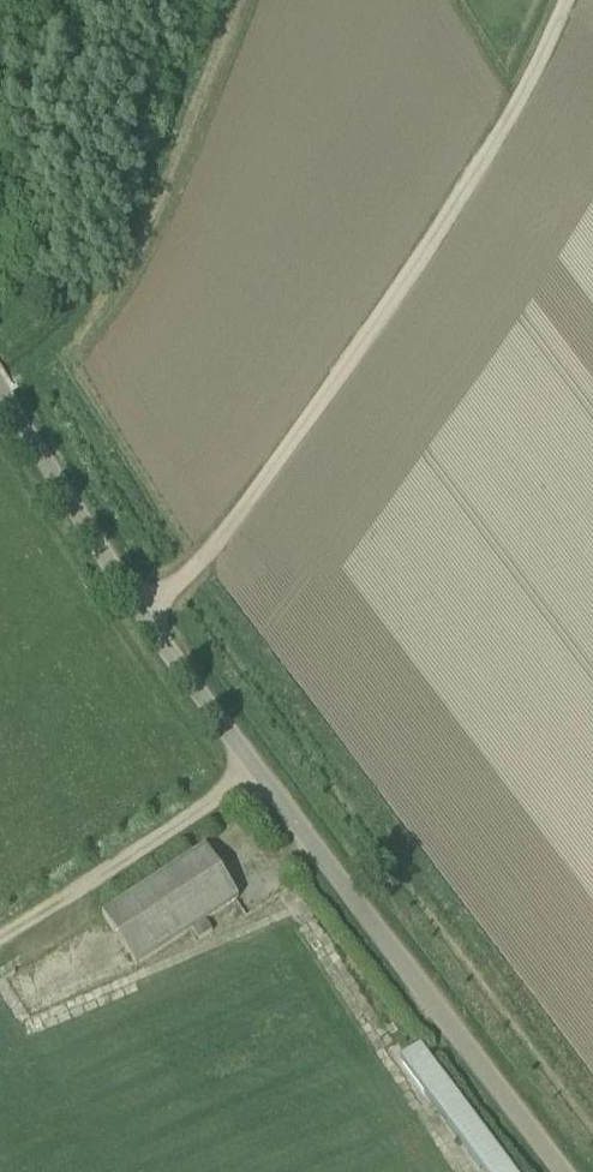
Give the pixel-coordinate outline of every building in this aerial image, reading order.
[(205,922),(239,900),(206,849),(103,916),(137,967),(193,930),(200,941),(214,933),(205,922)] [(477,1125),(420,1049),(401,1063),(482,1171),(512,1171),(477,1125)]
